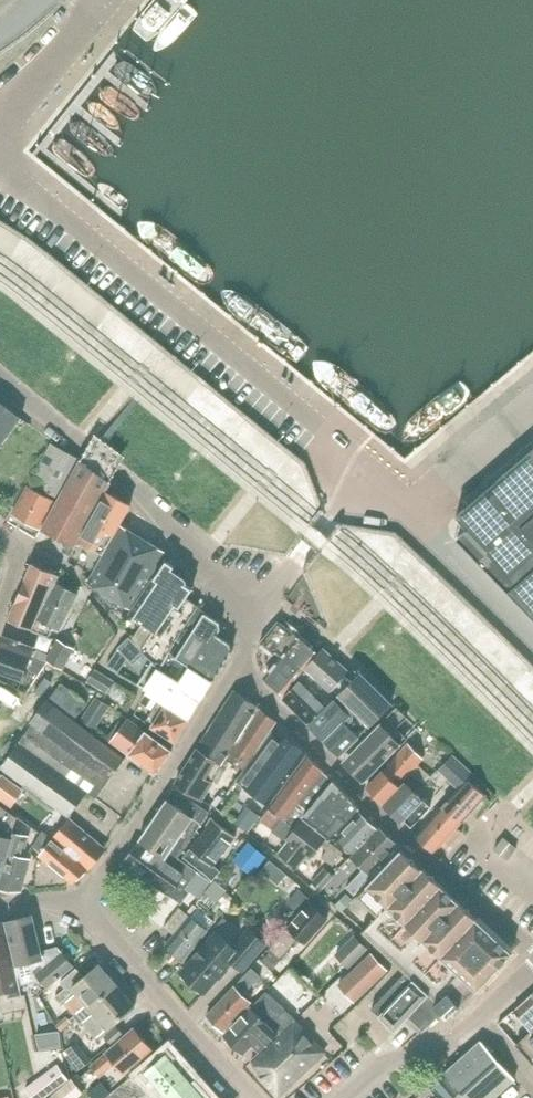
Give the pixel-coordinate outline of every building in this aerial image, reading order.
[(232,349),(243,343),(233,325),(223,331),(232,349)] [(22,419),(0,402),(0,448),(22,419)] [(59,498),(80,458),(53,442),(31,482),(59,498)] [(323,484),(329,461),(313,457),(315,448),(296,443),(293,454),(302,456),(296,478),(323,484)] [(457,515),(469,529),(457,539),(532,617),(532,450),(457,515)] [(110,482),(92,468),(81,459),(68,482),(42,529),(48,531),(49,529),(76,544),(110,482)] [(15,513),(42,528),(57,501),(30,486),(15,513)] [(104,554),(131,505),(108,492),(81,541),(104,554)] [(133,609),(166,552),(122,526),(89,583),(133,609)] [(176,566),(168,560),(132,615),(155,631),(142,651),(161,669),(200,607),(188,599),(194,590),(185,584),(185,579),(173,571),(176,566)] [(33,627),(56,583),(60,575),(36,565),(11,618),(33,627)] [(50,635),(55,625),(61,628),(78,596),(56,583),(33,627),(50,635)] [(206,613),(200,607),(161,669),(181,682),(191,667),(214,681),(233,652),(231,644),(218,636),(223,629),(221,623),(206,613)] [(305,629),(299,635),(291,629),(278,622),(260,642),(274,654),(277,651),(282,656),(265,677),(284,693),(319,653),(318,652),(323,645),(305,629)] [(38,652),(34,650),(40,633),(9,623),(1,647),(47,663),(47,661),(51,654),(40,649),(38,652)] [(51,654),(47,661),(62,669),(73,648),(59,640),(51,654)] [(47,663),(1,647),(0,650),(0,674),(24,682),(30,663),(35,665),(32,671),(40,674),(46,664),(47,663)] [(349,671),(324,650),(323,649),(307,669),(333,690),(346,674),(349,671)] [(119,650),(110,665),(118,670),(127,655),(119,650)] [(152,664),(138,687),(148,693),(147,694),(160,702),(188,721),(214,681),(191,667),(181,682),(161,669),(152,664)] [(116,680),(97,669),(89,682),(109,693),(116,680)] [(393,705),(361,675),(356,670),(349,676),(346,674),(333,690),(339,696),(336,700),(310,725),(340,754),(371,724),(393,705)] [(285,699),(308,723),(326,706),(302,681),(285,699)] [(59,688),(49,701),(75,720),(89,702),(63,682),(59,688)] [(258,707),(236,688),(176,782),(175,784),(188,791),(189,789),(203,799),(211,787),(209,786),(222,765),(223,766),(258,707)] [(94,728),(104,712),(109,705),(97,697),(83,720),(94,728)] [(109,780),(123,757),(75,720),(49,701),(33,722),(109,780)] [(154,712),(146,723),(174,742),(182,731),(188,721),(160,702),(154,712)] [(405,742),(404,741),(407,738),(398,727),(407,716),(398,707),(384,721),(385,722),(359,747),(363,751),(349,764),(366,781),(405,742)] [(243,769),(254,755),(277,723),(259,709),(228,760),(243,769)] [(125,755),(155,775),(172,752),(130,720),(121,732),(115,728),(107,739),(126,753),(125,755)] [(97,798),(109,780),(33,722),(21,742),(88,792),(97,798)] [(306,754),(282,735),(280,737),(274,732),(239,780),(270,803),(306,754)] [(21,742),(18,745),(12,740),(4,750),(11,755),(1,768),(68,818),(88,792),(21,742)] [(402,788),(400,786),(424,759),(409,745),(384,772),(383,770),(367,786),(386,806),(402,788)] [(455,753),(441,768),(451,776),(464,761),(455,753)] [(305,815),(334,781),(308,757),(270,807),(283,817),(275,828),(286,837),(294,826),(295,827),(305,815)] [(423,797),(440,780),(428,768),(411,785),(423,797)] [(0,779),(0,798),(2,799),(15,781),(4,774),(0,779)] [(444,807),(462,823),(486,796),(468,780),(444,807)] [(337,830),(332,825),(341,814),(348,820),(361,808),(334,781),(305,815),(326,832),(332,837),(337,830)] [(424,799),(423,801),(406,785),(402,788),(386,806),(403,822),(406,819),(412,826),(431,807),(424,799)] [(184,798),(173,790),(170,794),(161,808),(196,832),(201,825),(209,814),(208,813),(184,798)] [(19,818),(0,804),(0,880),(8,854),(10,847),(15,832),(17,823),(19,818)] [(249,830),(260,815),(248,807),(237,822),(249,830)] [(458,827),(462,823),(444,807),(417,836),(436,853),(442,846),(447,850),(463,832),(458,827)] [(144,833),(179,857),(196,832),(161,808),(144,833)] [(355,853),(377,829),(360,814),(338,838),(355,853)] [(55,838),(91,869),(107,850),(70,820),(55,838)] [(299,868),(309,855),(312,858),(322,846),(328,850),(322,857),(334,867),(344,855),(303,820),(288,838),(290,839),(280,852),(299,868)] [(214,865),(236,838),(215,821),(186,857),(214,879),(221,871),(214,865)] [(362,888),(373,876),(370,873),(398,844),(381,828),(353,856),(366,869),(348,887),(356,895),(362,888)] [(55,838),(49,834),(44,831),(34,846),(43,852),(39,857),(73,884),(91,869),(55,838)] [(15,832),(10,847),(8,854),(23,858),(30,837),(15,832)] [(199,871),(179,857),(144,833),(138,842),(124,862),(170,895),(182,903),(191,891),(186,888),(199,871)] [(494,850),(507,860),(516,849),(503,838),(494,850)] [(406,974),(400,979),(372,1009),(396,1031),(409,1017),(424,1030),(442,1014),(447,1020),(478,992),(513,954),(423,869),(422,870),(401,851),(357,898),(378,917),(362,933),(406,974)] [(0,880),(0,888),(23,890),(31,861),(8,854),(0,880)] [(250,868),(278,891),(287,880),(258,857),(250,868)] [(322,890),(335,874),(326,867),(313,881),(322,890)] [(216,902),(227,889),(216,880),(205,892),(216,902)] [(300,888),(288,902),(300,912),(312,898),(300,888)] [(146,893),(139,902),(153,914),(160,905),(146,893)] [(345,895),(336,904),(341,910),(350,900),(345,895)] [(306,943),(328,919),(311,903),(276,941),(269,949),(280,960),(300,938),(306,943)] [(167,904),(153,923),(162,930),(176,911),(167,904)] [(198,907),(190,917),(189,916),(191,914),(181,907),(171,920),(170,919),(165,926),(174,934),(166,945),(184,959),(207,930),(206,930),(214,920),(198,907)] [(73,966),(59,948),(42,954),(33,917),(7,923),(18,966),(33,962),(34,968),(47,986),(73,966)] [(22,996),(14,958),(13,958),(6,923),(0,924),(0,961),(7,959),(8,966),(2,968),(0,968),(0,1001),(8,999),(22,996)] [(233,944),(217,929),(180,971),(206,995),(220,978),(221,980),(230,969),(229,968),(234,963),(243,972),(269,943),(249,926),(233,944)] [(355,935),(336,954),(350,968),(369,949),(355,935)] [(269,949),(260,959),(261,960),(272,969),(280,960),(269,949)] [(355,1001),(387,971),(372,955),(340,985),(355,1001)] [(272,969),(261,960),(254,968),(269,981),(276,973),(272,969)] [(67,986),(55,996),(62,1004),(76,992),(86,1004),(89,1007),(117,984),(100,964),(86,977),(78,967),(62,981),(67,986)] [(248,990),(261,976),(252,968),(207,1016),(224,1031),(251,1003),(238,991),(243,985),(248,990)] [(89,1007),(86,1004),(72,1016),(79,1024),(93,1012),(107,1028),(135,1005),(117,984),(89,1007)] [(296,1018),(286,1008),(267,991),(252,1008),(251,1007),(225,1034),(244,1052),(259,1037),(264,1042),(276,1030),(279,1034),(296,1018)] [(518,1043),(516,1044),(532,1062),(532,993),(514,1011),(532,1030),(518,1043)] [(324,1052),(295,1021),(253,1061),(263,1072),(259,1075),(278,1095),(324,1052)] [(112,1043),(124,1033),(118,1026),(106,1037),(112,1043)] [(60,1030),(37,1033),(40,1049),(62,1046),(60,1030)] [(124,1074),(151,1050),(135,1031),(93,1067),(101,1076),(115,1064),(124,1074)] [(444,1074),(460,1091),(456,1095),(459,1097),(493,1097),(514,1079),(481,1041),(444,1074)] [(169,1050),(143,1073),(157,1089),(183,1066),(169,1050)] [(26,1088),(33,1097),(45,1097),(60,1087),(70,1079),(59,1064),(49,1071),(26,1088)] [(157,1089),(165,1097),(177,1097),(197,1081),(183,1066),(157,1089)] [(456,1095),(460,1091),(444,1074),(434,1083),(448,1097),(459,1097),(456,1095)] [(83,1093),(71,1079),(52,1095),(54,1097),(78,1097),(83,1093)] [(177,1097),(207,1097),(210,1096),(197,1081),(177,1097)]
